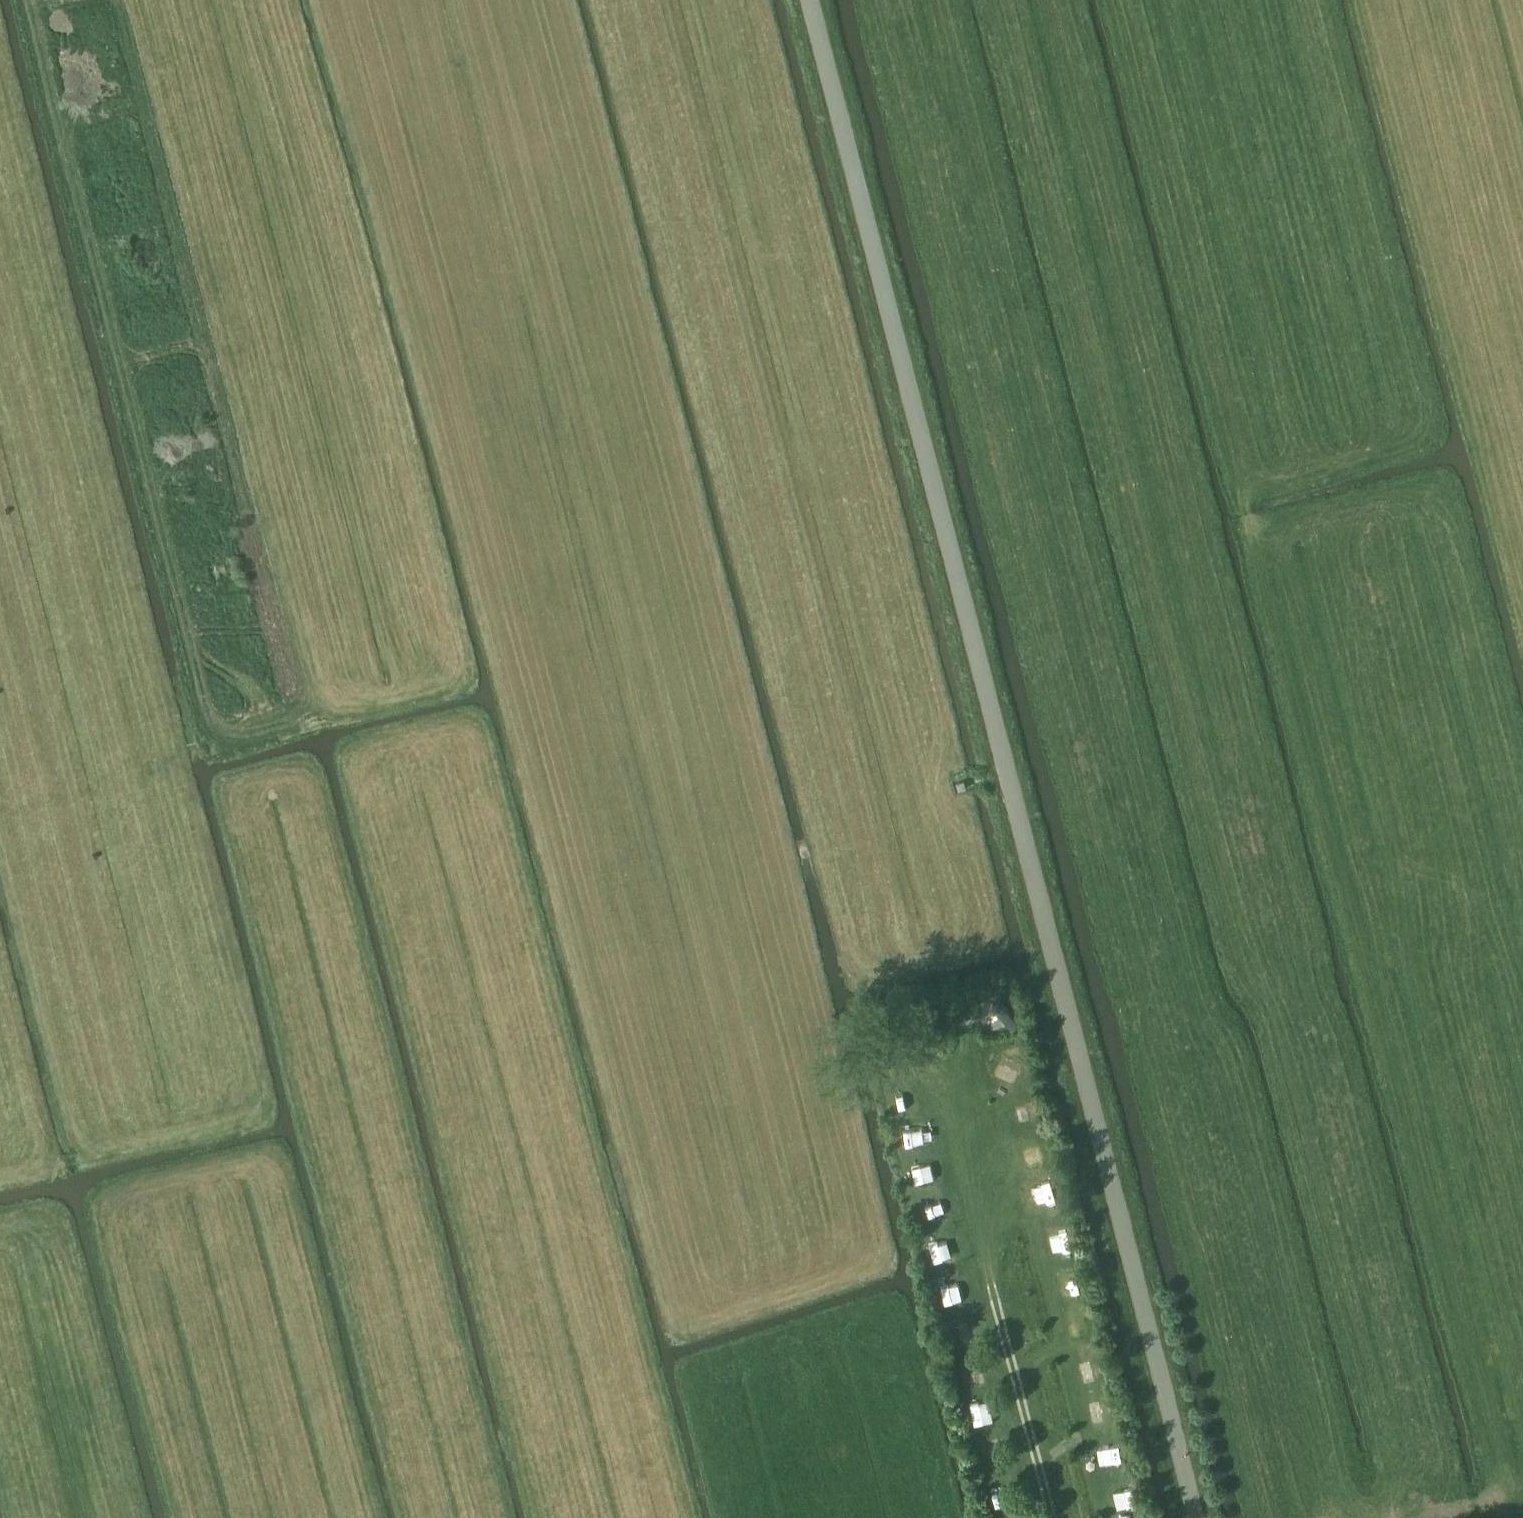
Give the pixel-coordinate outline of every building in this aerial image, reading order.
[(957,782),(959,790),(966,788),(964,781),(957,782)]
